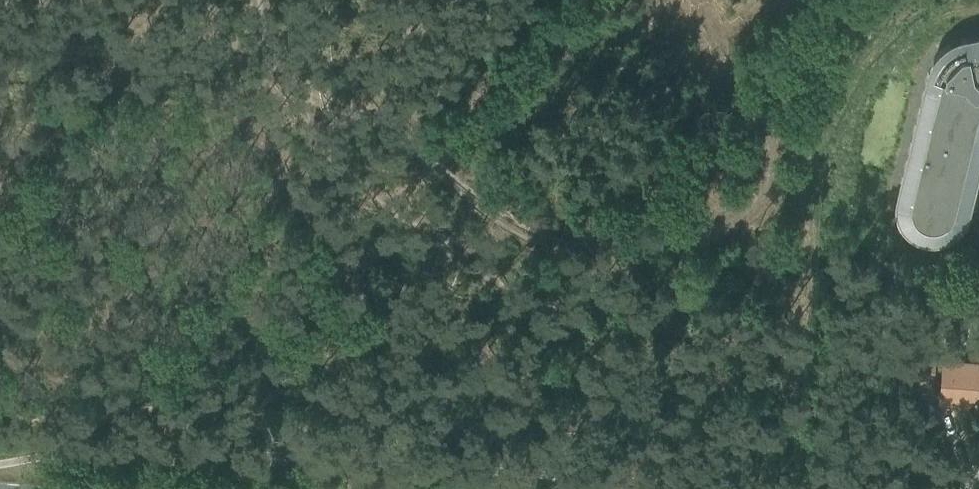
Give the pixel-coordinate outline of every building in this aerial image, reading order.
[(961,37),(953,40),(946,44),(939,49),(934,55),(929,62),(926,70),(895,197),(894,202),(895,208),(896,214),(899,220),(903,227),(909,233),(916,237),(923,239),(930,240),(938,239),(945,237),(952,233),(957,228),(962,221),(964,215),(978,156),(978,34),(961,37)] [(943,360),(939,398),(976,402),(976,398),(978,398),(978,364),(943,360)]
